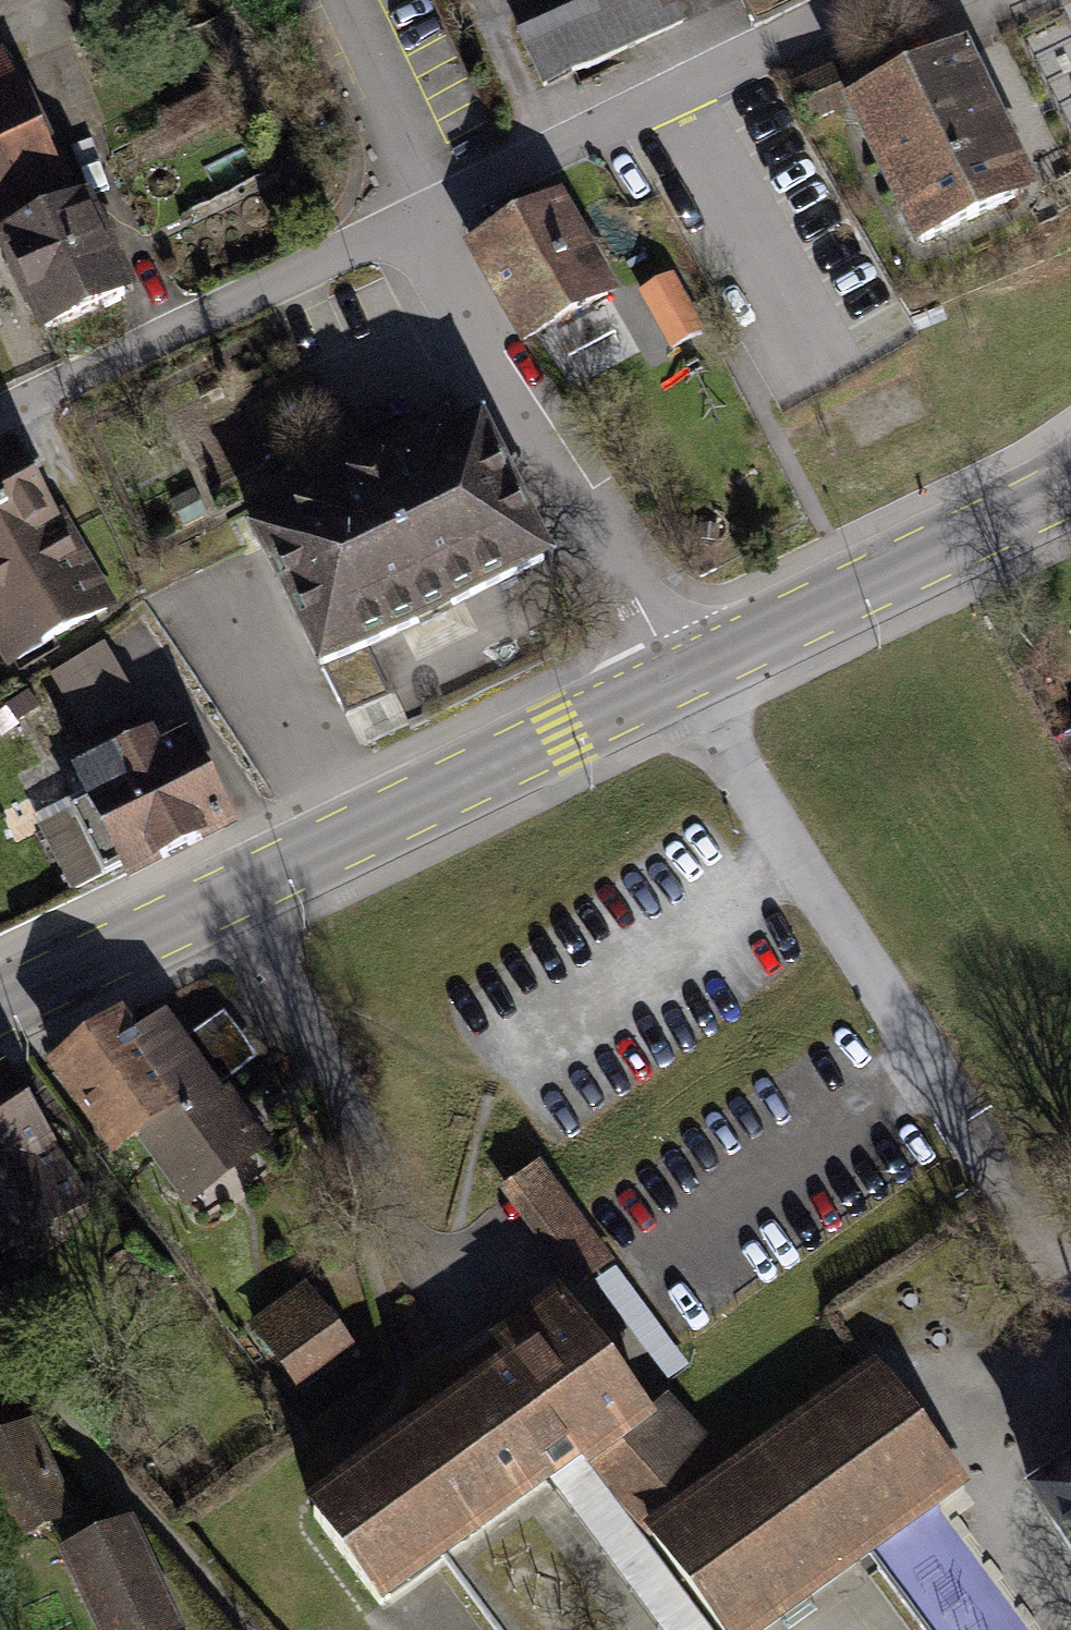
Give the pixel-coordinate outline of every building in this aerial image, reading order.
[(543,85),(682,21),(673,0),(587,0),(519,31),(543,85)] [(809,121),(872,92),(856,60),(794,89),(809,121)] [(959,62),(859,110),(922,241),(1023,192),(959,62)] [(45,170),(0,72),(0,191),(45,170)] [(524,339),(607,293),(558,205),(475,252),(524,339)] [(83,211),(6,248),(46,331),(123,293),(83,211)] [(633,303),(664,354),(693,337),(662,286),(633,303)] [(349,491),(255,539),(346,716),(391,693),(368,647),(544,558),(476,426),(383,474),(380,469),(346,486),(349,491)] [(0,455),(0,638),(2,641),(32,624),(42,644),(107,606),(56,520),(50,517),(10,449),(0,455)] [(50,674),(84,737),(139,706),(105,644),(50,674)] [(109,760),(77,776),(87,796),(90,795),(93,801),(124,864),(130,875),(224,828),(183,744),(156,757),(149,744),(111,763),(109,760)] [(124,864),(93,801),(42,827),(74,889),(124,864)] [(119,1028),(59,1072),(112,1143),(137,1125),(184,1188),(249,1140),(166,1027),(135,1049),(119,1028)] [(0,1073),(0,1244),(5,1252),(59,1217),(55,1210),(79,1195),(0,1073)] [(539,1165),(516,1182),(587,1277),(609,1260),(539,1165)] [(597,1284),(661,1368),(679,1355),(615,1270),(597,1284)] [(314,1514),(380,1603),(443,1556),(547,1480),(580,1455),(649,1533),(722,1629),(760,1629),(960,1481),(879,1369),(733,1477),(665,1402),(646,1419),(562,1303),(466,1372),(480,1390),(314,1514)] [(281,1308),(256,1327),(300,1385),(348,1348),(321,1313),(298,1330),(281,1308)] [(0,1408),(0,1504),(15,1536),(66,1513),(29,1432),(27,1433),(12,1402),(0,1408)] [(580,1455),(547,1480),(657,1629),(709,1629),(580,1455)] [(1033,1499),(1070,1557),(1070,1474),(1033,1499)] [(547,1480),(443,1556),(497,1629),(657,1629),(547,1480)] [(74,1555),(108,1629),(168,1629),(124,1533),(74,1555)]
